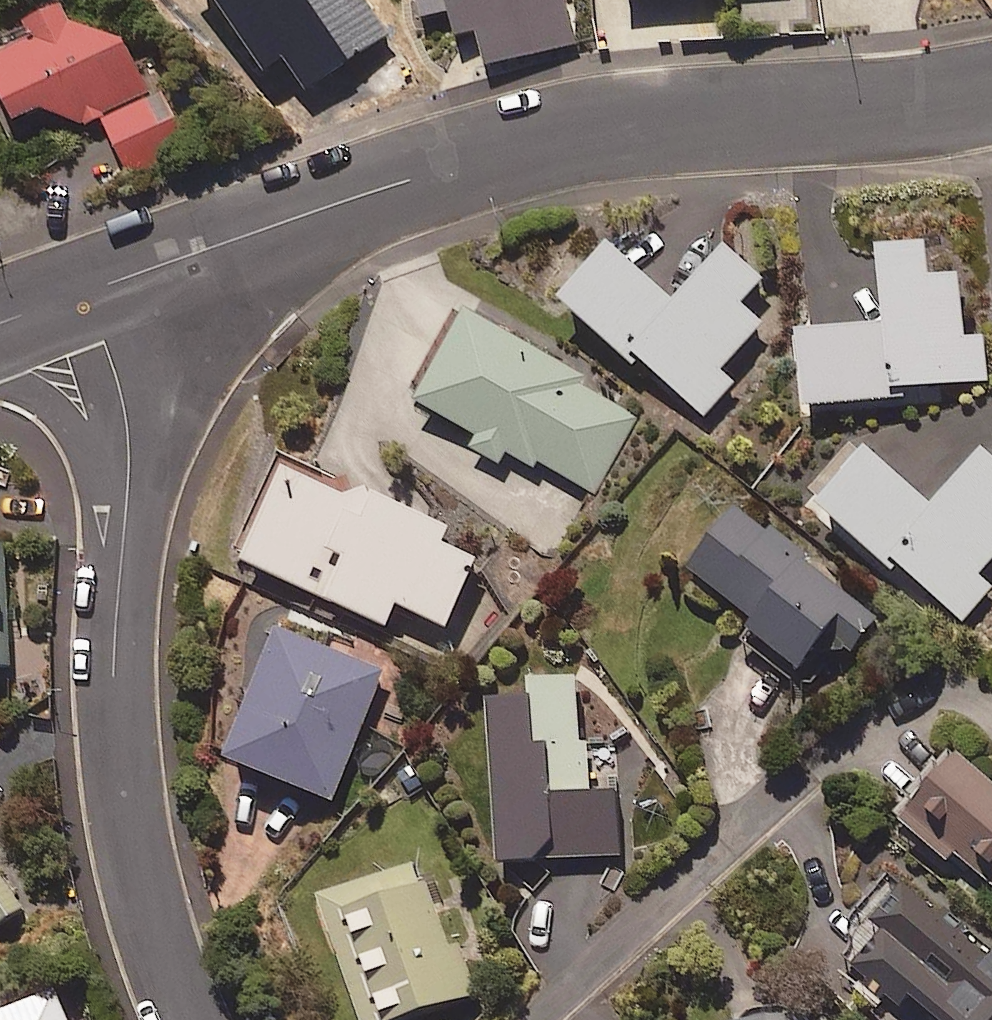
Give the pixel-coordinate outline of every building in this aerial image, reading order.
[(426,29),(454,22),(462,54),(482,49),(488,76),(578,55),(565,0),(419,0),(426,29)] [(632,10),(713,0),(631,0),(632,10)] [(73,21),(32,40),(38,53),(0,71),(0,98),(18,138),(94,103),(130,181),(191,152),(168,101),(153,108),(117,29),(84,44),(73,21)] [(676,291),(613,230),(562,283),(637,355),(642,349),(706,411),(736,379),(721,365),(764,319),(742,297),(765,273),(728,237),(676,291)] [(929,230),(883,232),(887,314),(803,317),(806,395),(903,392),(903,381),(988,378),(986,332),(964,333),(962,266),(931,268),(929,230)] [(583,366),(471,295),(413,385),(534,462),(538,456),(590,489),(637,416),(576,377),(583,366)] [(870,436),(819,490),(893,560),(897,555),(964,618),(991,588),(991,583),(979,571),(991,557),(991,448),(985,442),(934,497),(870,436)] [(353,489),(286,456),(241,549),(387,621),(398,599),(446,622),(479,553),(442,535),(451,517),(361,473),(353,489)] [(859,592),(748,489),(688,553),(800,657),(859,592)] [(11,660),(4,527),(0,527),(0,660),(11,660)] [(388,664),(280,619),(226,747),(335,792),(388,664)] [(579,665),(532,667),(533,683),(492,685),(499,853),(621,847),(618,780),(591,781),(589,739),(582,740),(579,665)] [(957,743),(900,806),(952,852),(957,846),(991,877),(991,775),(957,743)] [(2,834),(0,835),(0,861),(14,854),(2,834)] [(422,853),(320,887),(365,1019),(369,1019),(477,984),(461,937),(452,940),(422,853)] [(22,903),(0,862),(0,915),(22,903)] [(898,864),(832,940),(880,981),(888,971),(945,1019),(991,1019),(991,934),(990,932),(984,939),(898,864)] [(57,981),(0,1005),(0,1019),(73,1019),(57,981)] [(811,998),(731,1006),(732,1019),(813,1019),(811,998)]
